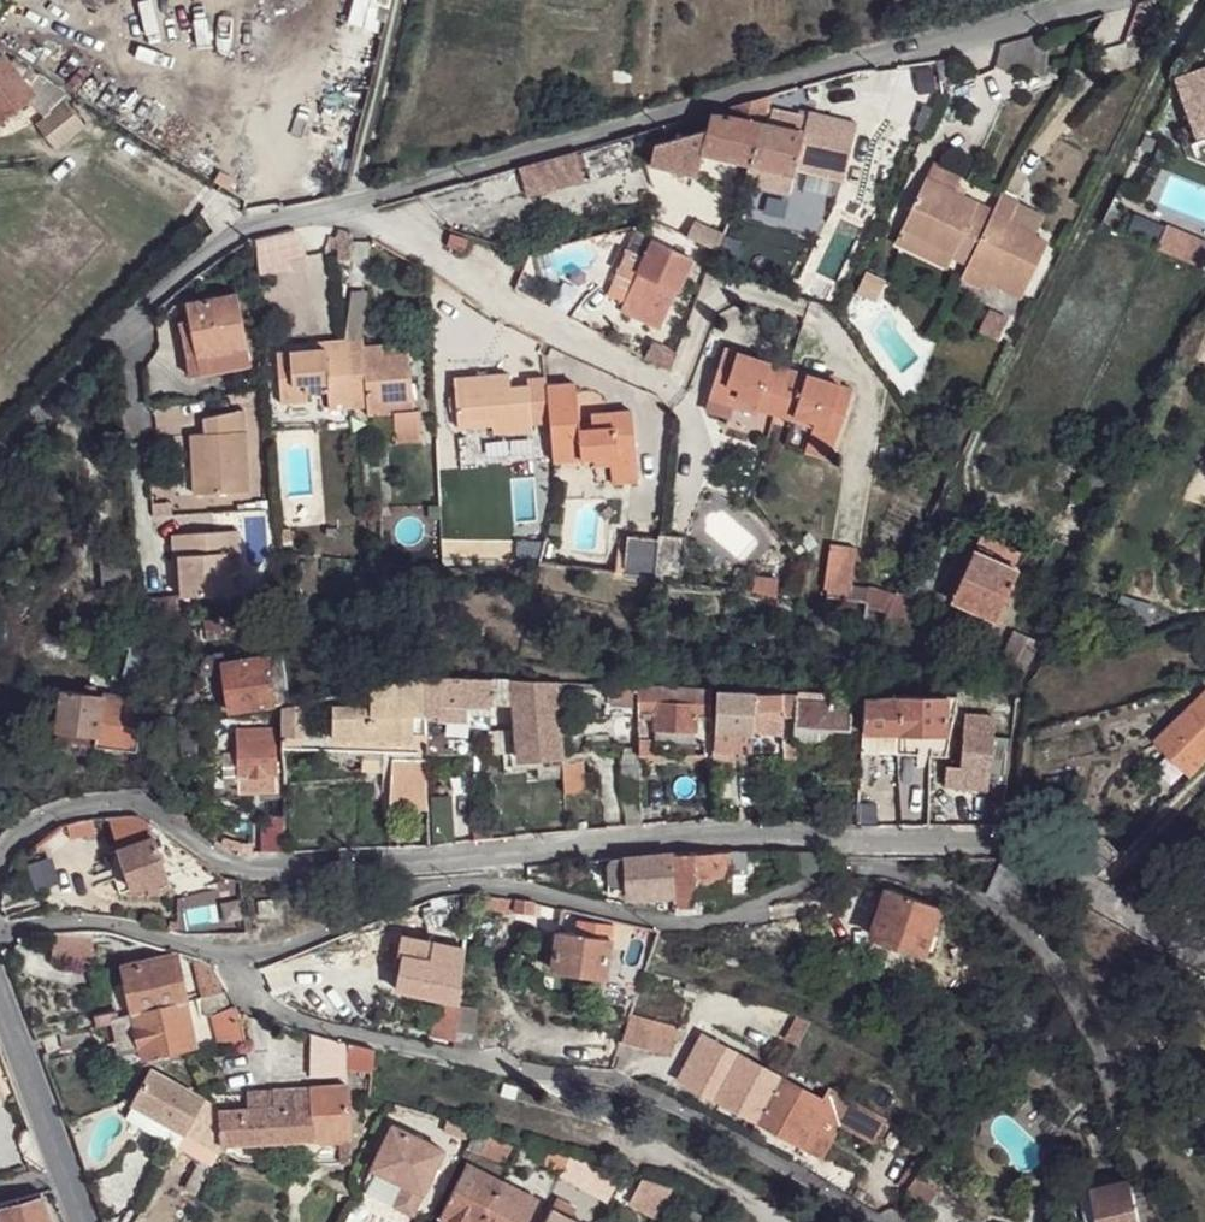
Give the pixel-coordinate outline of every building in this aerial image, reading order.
[(1004,43),(1003,65),(1053,68),(1057,27),(1004,43)] [(64,103),(65,106),(70,98),(18,54),(10,65),(35,100),(45,114),(64,103)] [(3,55),(0,57),(0,122),(35,100),(10,65),(3,55)] [(1170,80),(1186,123),(1204,116),(1204,68),(1170,80)] [(884,108),(939,97),(938,89),(936,78),(881,86),(884,108)] [(727,106),(725,119),(757,125),(765,96),(727,106)] [(53,151),(83,129),(65,106),(64,103),(45,114),(35,125),(53,151)] [(803,117),(798,133),(792,170),(839,180),(853,121),(805,110),(803,117)] [(783,113),(778,129),(798,133),(803,117),(783,113)] [(737,184),(787,195),(792,170),(798,133),(778,129),(757,125),(725,119),(708,114),(705,126),(651,141),(645,167),(699,152),(745,165),(737,184)] [(570,152),(513,168),(522,199),(579,184),(570,152)] [(995,204),(929,173),(904,224),(955,249),(952,253),(969,261),(990,271),(988,277),(1023,293),(1049,236),(1032,228),(1011,217),(1020,196),(1003,188),(995,204)] [(1020,196),(1011,217),(1032,228),(1042,207),(1020,196)] [(1201,264),(1204,256),(1204,242),(1164,223),(1155,244),(1201,264)] [(897,236),(947,262),(952,253),(955,249),(904,224),(897,236)] [(285,231),(248,242),(249,278),(281,275),(280,264),(298,259),(285,231)] [(462,240),(445,235),(441,249),(458,253),(462,240)] [(689,262),(634,237),(616,281),(631,287),(621,311),(662,328),(689,262)] [(537,279),(607,273),(604,243),(534,249),(537,279)] [(962,273),(984,283),(988,277),(990,271),(969,261),(962,273)] [(879,281),(861,272),(850,294),(870,304),(879,281)] [(192,353),(191,356),(204,356),(242,348),(231,293),(182,303),(185,318),(192,353)] [(341,295),(334,340),(352,339),(358,295),(341,295)] [(192,353),(185,318),(178,320),(185,354),(192,353)] [(672,346),(647,335),(638,354),(664,366),(672,346)] [(352,339),(334,340),(339,408),(355,407),(356,415),(382,413),(390,413),(402,412),(398,354),(371,355),(371,347),(353,348),(352,339)] [(339,408),(334,340),(313,342),(314,348),(267,351),(271,403),(297,401),(296,392),(318,391),(319,409),(339,408)] [(724,343),(703,405),(749,420),(755,405),(792,416),(794,412),(814,418),(813,422),(837,429),(853,383),(724,343)] [(242,348),(204,356),(207,370),(207,372),(245,366),(242,348)] [(504,371),(450,374),(453,424),(459,425),(487,422),(488,431),(527,427),(527,421),(546,419),(549,458),(593,455),(632,453),(629,410),(588,413),(588,428),(575,427),(571,383),(542,383),(542,375),(522,375),(522,381),(505,383),(504,371)] [(241,408),(203,416),(205,433),(191,433),(194,493),(246,490),(241,408)] [(390,413),(394,446),(416,444),(414,412),(402,412),(390,413)] [(382,413),(356,415),(357,433),(383,432),(382,413)] [(460,436),(488,435),(488,431),(487,422),(459,425),(460,436)] [(633,484),(632,453),(593,455),(594,465),(606,464),(607,485),(633,484)] [(238,526),(171,531),(173,552),(178,552),(183,595),(231,589),(227,549),(240,548),(238,526)] [(681,534),(652,531),(651,537),(649,572),(678,575),(681,534)] [(1011,570),(1018,553),(974,534),(967,550),(1011,570)] [(649,572),(651,537),(622,536),(620,579),(648,581),(649,572)] [(845,600),(851,550),(824,546),(818,592),(822,592),(821,597),(845,600)] [(989,617),(1011,570),(967,550),(946,598),(989,617)] [(127,592),(123,554),(95,553),(98,593),(127,592)] [(888,610),(883,620),(906,618),(912,602),(895,595),(888,610)] [(171,621),(179,622),(176,596),(137,600),(140,621),(158,622),(171,621)] [(845,600),(821,597),(818,617),(857,623),(860,603),(845,600)] [(170,636),(171,621),(158,622),(158,636),(170,636)] [(1032,641),(1004,632),(996,656),(1005,661),(1017,671),(1032,641)] [(137,638),(131,638),(129,649),(127,657),(133,658),(137,638)] [(137,677),(140,659),(133,658),(127,657),(124,672),(123,675),(137,677)] [(260,657),(216,662),(223,709),(267,702),(260,657)] [(110,679),(121,682),(123,675),(124,672),(112,669),(110,679)] [(366,686),(364,686),(364,708),(326,708),(326,739),(408,741),(407,732),(421,731),(420,712),(420,673),(416,673),(366,686)] [(420,673),(420,712),(459,713),(461,704),(483,704),(483,700),(484,676),(441,674),(420,673)] [(484,676),(483,700),(509,701),(508,677),(484,676)] [(552,680),(508,677),(509,701),(512,725),(514,748),(515,757),(558,754),(557,733),(552,680)] [(641,684),(635,714),(652,714),(652,685),(641,684)] [(652,685),(652,714),(650,728),(691,729),(692,716),(693,687),(652,685)] [(707,688),(693,687),(692,716),(707,715),(707,688)] [(94,735),(99,695),(91,693),(83,693),(60,689),(54,727),(94,735)] [(713,689),(710,748),(727,748),(780,750),(780,743),(779,740),(780,714),(779,691),(767,692),(713,689)] [(1202,757),(1204,754),(1204,689),(1169,725),(1202,757)] [(794,692),(779,691),(780,714),(794,715),(791,742),(793,742),(827,746),(829,728),(843,730),(844,726),(846,706),(793,700),(794,692)] [(844,726),(859,728),(859,694),(847,693),(846,706),(844,726)] [(859,694),(859,728),(858,754),(894,757),(894,733),(896,733),(896,695),(859,694)] [(138,703),(99,695),(94,735),(92,746),(133,752),(138,720),(136,719),(138,703)] [(896,695),(896,733),(941,735),(942,731),(944,696),(896,695)] [(944,696),(942,731),(955,731),(956,696),(944,696)] [(278,720),(278,734),(300,734),(299,700),(284,703),(278,705),(277,712),(278,720)] [(483,716),(483,704),(461,704),(459,713),(483,716)] [(270,725),(237,728),(238,733),(230,734),(231,739),(270,736),(270,725)] [(488,751),(514,748),(512,725),(486,728),(488,751)] [(1000,780),(1002,762),(1006,736),(988,732),(987,743),(968,743),(964,777),(1000,780)] [(300,734),(278,734),(278,743),(300,743),(300,734)] [(270,736),(231,739),(232,764),(233,774),(273,773),(270,736)] [(648,740),(636,739),(636,749),(636,755),(647,755),(648,740)] [(791,742),(779,740),(780,743),(780,750),(780,754),(793,755),(793,742),(791,742)] [(727,748),(710,748),(709,765),(726,766),(727,748)] [(422,805),(421,751),(387,752),(384,798),(394,799),(394,806),(422,805)] [(618,783),(637,782),(636,758),(618,759),(618,783)] [(561,761),(562,794),(578,793),(577,760),(561,761)] [(220,782),(234,782),(233,774),(232,764),(218,766),(220,782)] [(273,773),(233,774),(234,782),(233,791),(273,788),(273,773)] [(440,809),(422,808),(423,845),(441,844),(440,809)] [(106,816),(116,850),(152,837),(148,824),(135,815),(106,816)] [(622,827),(638,825),(638,816),(622,817),(622,827)] [(266,853),(281,853),(280,825),(263,825),(256,825),(256,853),(266,853)] [(165,878),(152,837),(116,850),(129,890),(165,878)] [(671,901),(671,912),(677,912),(690,912),(690,900),(691,892),(714,893),(714,888),(728,888),(729,863),(735,863),(735,852),(715,852),(670,855),(670,893),(671,901)] [(670,893),(670,855),(628,858),(626,881),(626,892),(670,893)] [(628,858),(606,861),(607,881),(626,881),(628,858)] [(256,888),(272,889),(273,875),(258,873),(256,888)] [(866,937),(919,955),(921,949),(925,937),(935,909),(880,892),(866,937)] [(475,907),(511,913),(512,898),(477,894),(475,907)] [(531,901),(512,898),(511,913),(529,915),(531,901)] [(424,922),(448,917),(446,909),(442,899),(420,906),(424,922)] [(575,919),(573,933),(606,938),(608,924),(575,919)] [(600,974),(606,938),(573,933),(555,930),(550,966),(600,974)] [(94,962),(96,933),(53,933),(52,959),(94,962)] [(932,940),(925,937),(921,949),(928,953),(932,940)] [(450,1046),(480,1048),(472,1027),(473,1008),(454,1005),(459,949),(398,938),(393,955),(399,958),(393,991),(436,1000),(428,1034),(450,1039),(450,1046)] [(112,943),(127,1014),(179,1002),(170,957),(135,965),(130,939),(112,943)] [(197,960),(188,956),(203,997),(206,996),(221,995),(214,981),(208,969),(197,960)] [(203,997),(195,998),(199,1019),(207,1017),(215,1049),(225,1047),(253,1043),(250,1035),(237,1020),(233,1018),(227,1007),(222,996),(221,995),(206,996),(203,997)] [(179,1002),(127,1014),(131,1032),(135,1049),(138,1059),(189,1049),(179,1002)] [(110,1011),(102,1013),(106,1022),(110,1022),(114,1038),(131,1032),(127,1014),(112,1017),(110,1011)] [(91,1027),(106,1022),(102,1013),(88,1016),(91,1027)] [(673,1027),(628,1015),(619,1042),(666,1053),(673,1027)] [(793,1048),(804,1025),(791,1018),(779,1042),(793,1048)] [(86,1030),(55,1036),(58,1053),(89,1045),(86,1030)] [(135,1049),(131,1032),(114,1038),(117,1053),(135,1049)] [(712,1098),(735,1056),(697,1035),(674,1077),(712,1098)] [(334,1042),(317,1038),(309,1069),(339,1076),(341,1067),(346,1044),(338,1041),(334,1042)] [(365,1073),(371,1049),(346,1044),(341,1067),(365,1073)] [(712,1098),(753,1120),(775,1077),(735,1056),(712,1098)] [(145,1069),(128,1101),(180,1131),(183,1132),(199,1098),(145,1069)] [(775,1077),(753,1120),(796,1142),(819,1100),(775,1077)] [(311,1140),(308,1084),(284,1085),(284,1107),(255,1108),(214,1110),(199,1098),(183,1132),(217,1150),(221,1142),(311,1140)] [(348,1084),(308,1084),(311,1140),(349,1137),(348,1084)] [(255,1108),(284,1107),(284,1085),(254,1085),(255,1108)] [(819,1100),(796,1142),(812,1152),(836,1111),(825,1105),(819,1100)] [(876,1117),(847,1102),(841,1115),(838,1119),(867,1135),(876,1117)] [(358,1183),(414,1210),(447,1143),(390,1116),(358,1183)] [(180,1131),(173,1147),(197,1161),(209,1166),(217,1150),(183,1132),(180,1131)] [(475,1132),(468,1149),(477,1152),(479,1151),(503,1161),(510,1146),(475,1132)] [(590,1193),(599,1176),(569,1159),(561,1172),(558,1177),(590,1193)] [(209,1166),(197,1161),(186,1183),(198,1188),(209,1166)] [(442,1214),(457,1221),(526,1221),(536,1202),(466,1166),(442,1214)] [(639,1176),(633,1190),(647,1196),(650,1192),(655,1181),(639,1176)] [(668,1184),(655,1181),(650,1192),(660,1199),(668,1184)] [(1086,1192),(1087,1196),(1093,1221),(1135,1221),(1131,1205),(1125,1185),(1086,1192)] [(40,1193),(0,1204),(0,1210),(41,1199),(40,1193)] [(1087,1196),(1076,1198),(1081,1221),(1093,1221),(1087,1196)] [(41,1199),(0,1210),(0,1221),(50,1221),(41,1199)] [(1131,1205),(1135,1221),(1148,1221),(1140,1204),(1131,1205)] [(550,1209),(543,1221),(575,1221),(550,1209)] [(695,1211),(685,1221),(707,1221),(695,1211)]
